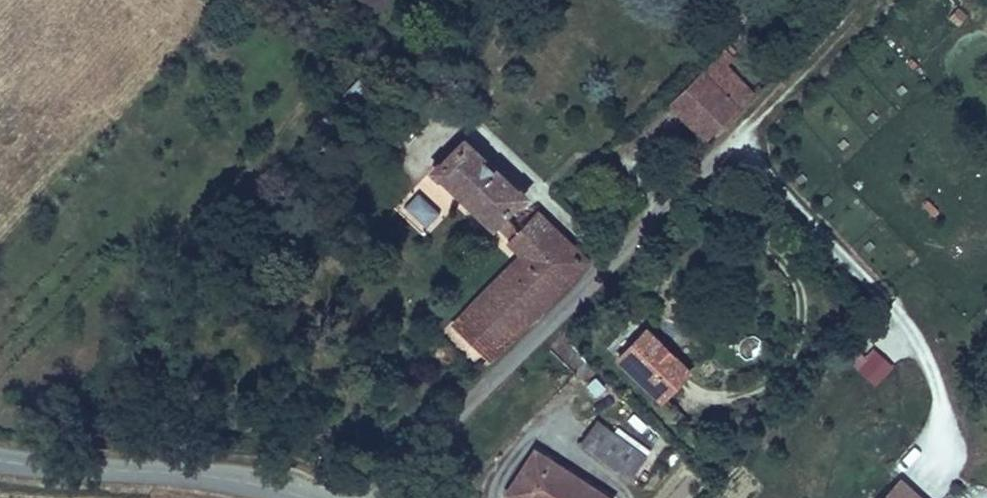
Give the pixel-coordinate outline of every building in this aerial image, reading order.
[(386,0),(361,0),(372,13),(386,0)] [(718,52),(727,61),(734,55),(725,45),(718,52)] [(704,137),(754,90),(727,61),(718,52),(668,98),(704,137)] [(489,221),(523,185),(459,124),(425,160),(489,221)] [(400,207),(421,231),(439,215),(418,191),(400,207)] [(454,320),(491,357),(590,258),(538,207),(509,236),(523,251),(454,320)] [(706,392),(646,330),(616,359),(676,422),(706,392)] [(873,347),(852,371),(873,389),(893,365),(873,347)] [(627,484),(643,458),(590,421),(576,446),(627,484)] [(527,453),(501,496),(503,497),(598,497),(527,453)] [(898,475),(877,497),(923,497),(898,475)]
